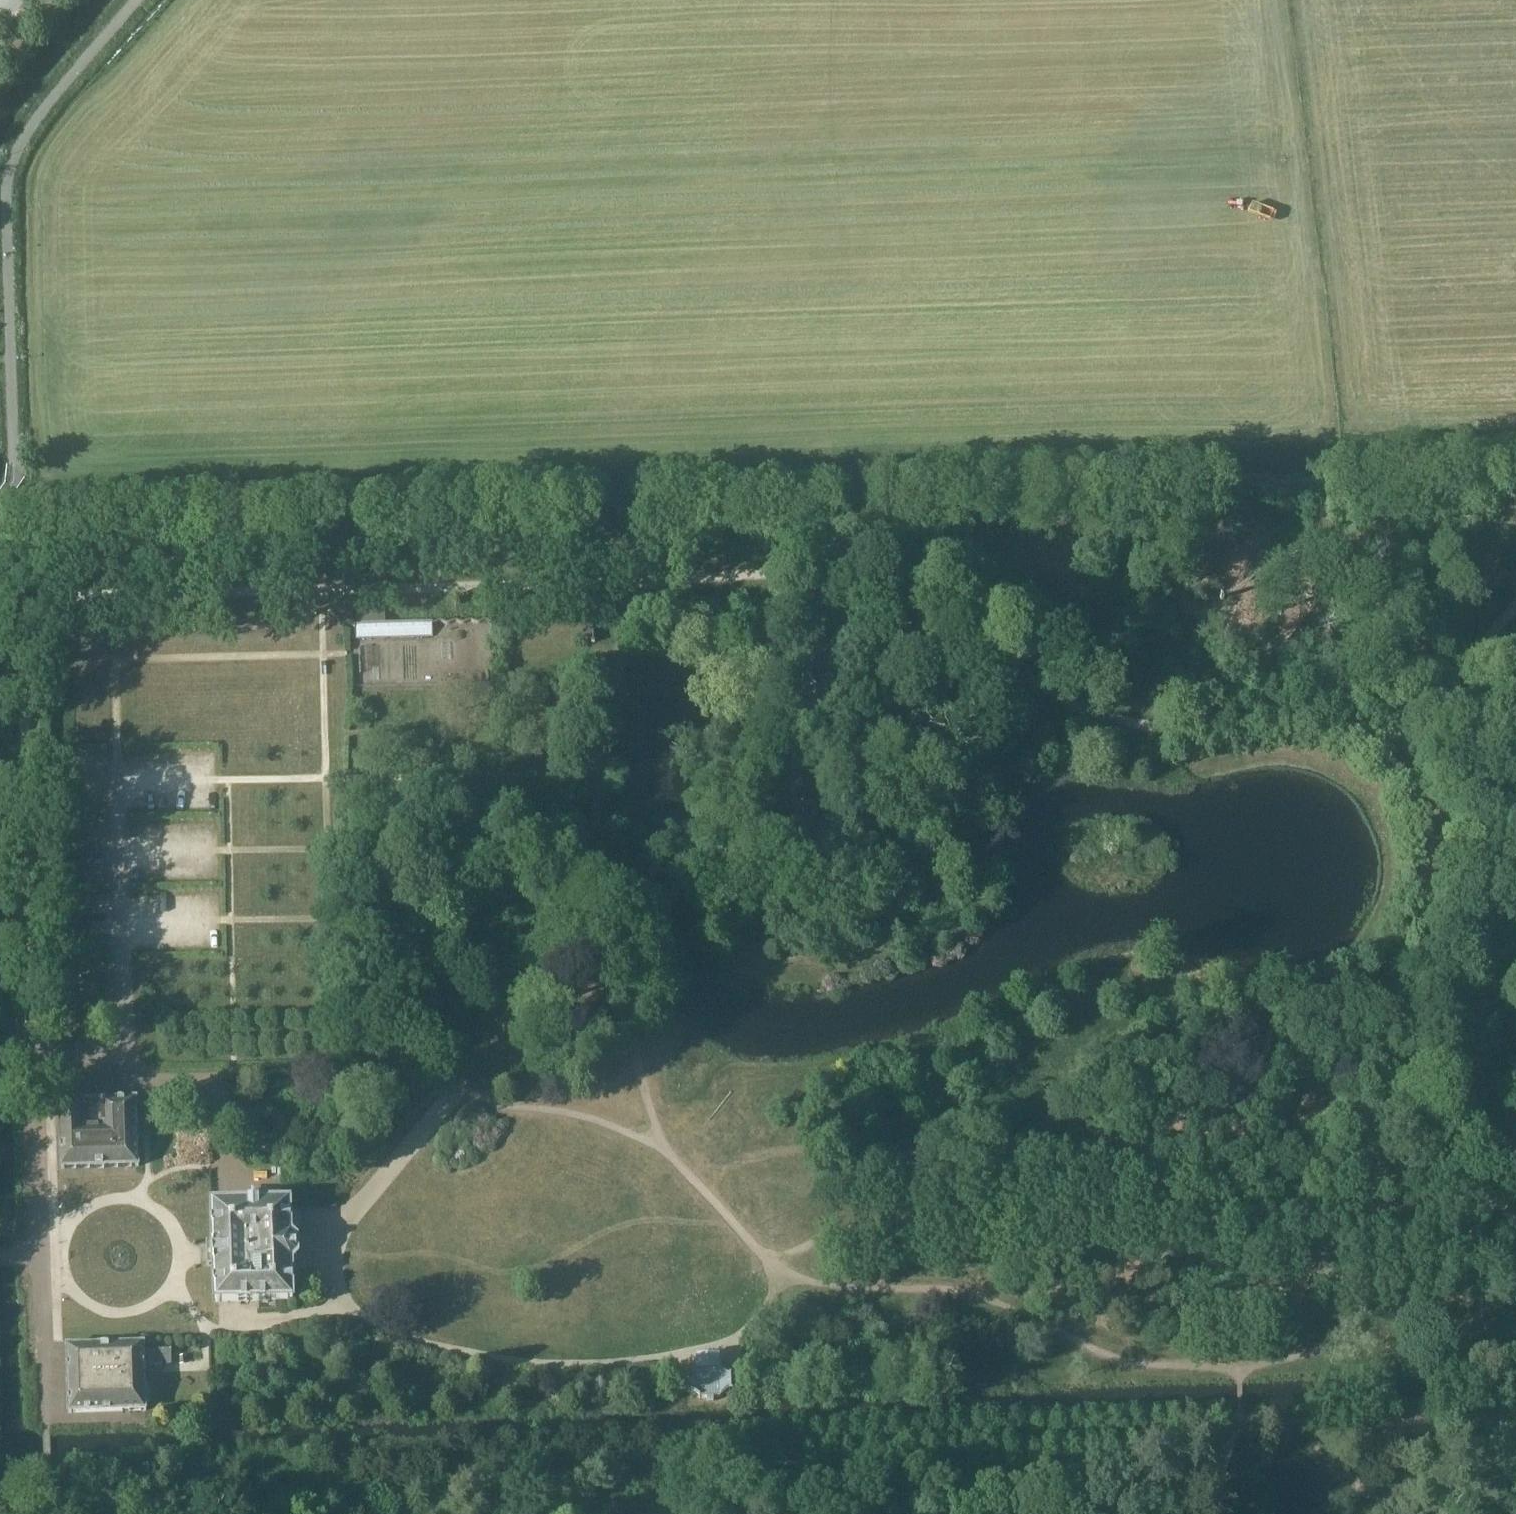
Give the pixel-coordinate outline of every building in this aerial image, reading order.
[(357,623),(357,626),(386,626),(386,622),(386,613),(357,613),(357,623)] [(433,637),(433,625),(356,627),(356,639),(433,637)] [(67,1166),(148,1163),(146,1100),(65,1103),(67,1166)] [(261,1302),(303,1301),(302,1265),(309,1260),(308,1243),(302,1237),(301,1205),(224,1208),(226,1252),(227,1303),(261,1302)] [(144,1352),(144,1343),(107,1345),(66,1346),(69,1415),(145,1412),(145,1402),(150,1402),(150,1392),(145,1392),(144,1366),(171,1365),(170,1351),(144,1352)] [(179,1364),(187,1364),(187,1355),(178,1356),(179,1364)] [(726,1378),(719,1372),(719,1359),(697,1360),(698,1374),(692,1380),(689,1380),(689,1394),(693,1394),(693,1400),(728,1399),(728,1392),(731,1392),(730,1378),(726,1378)]
